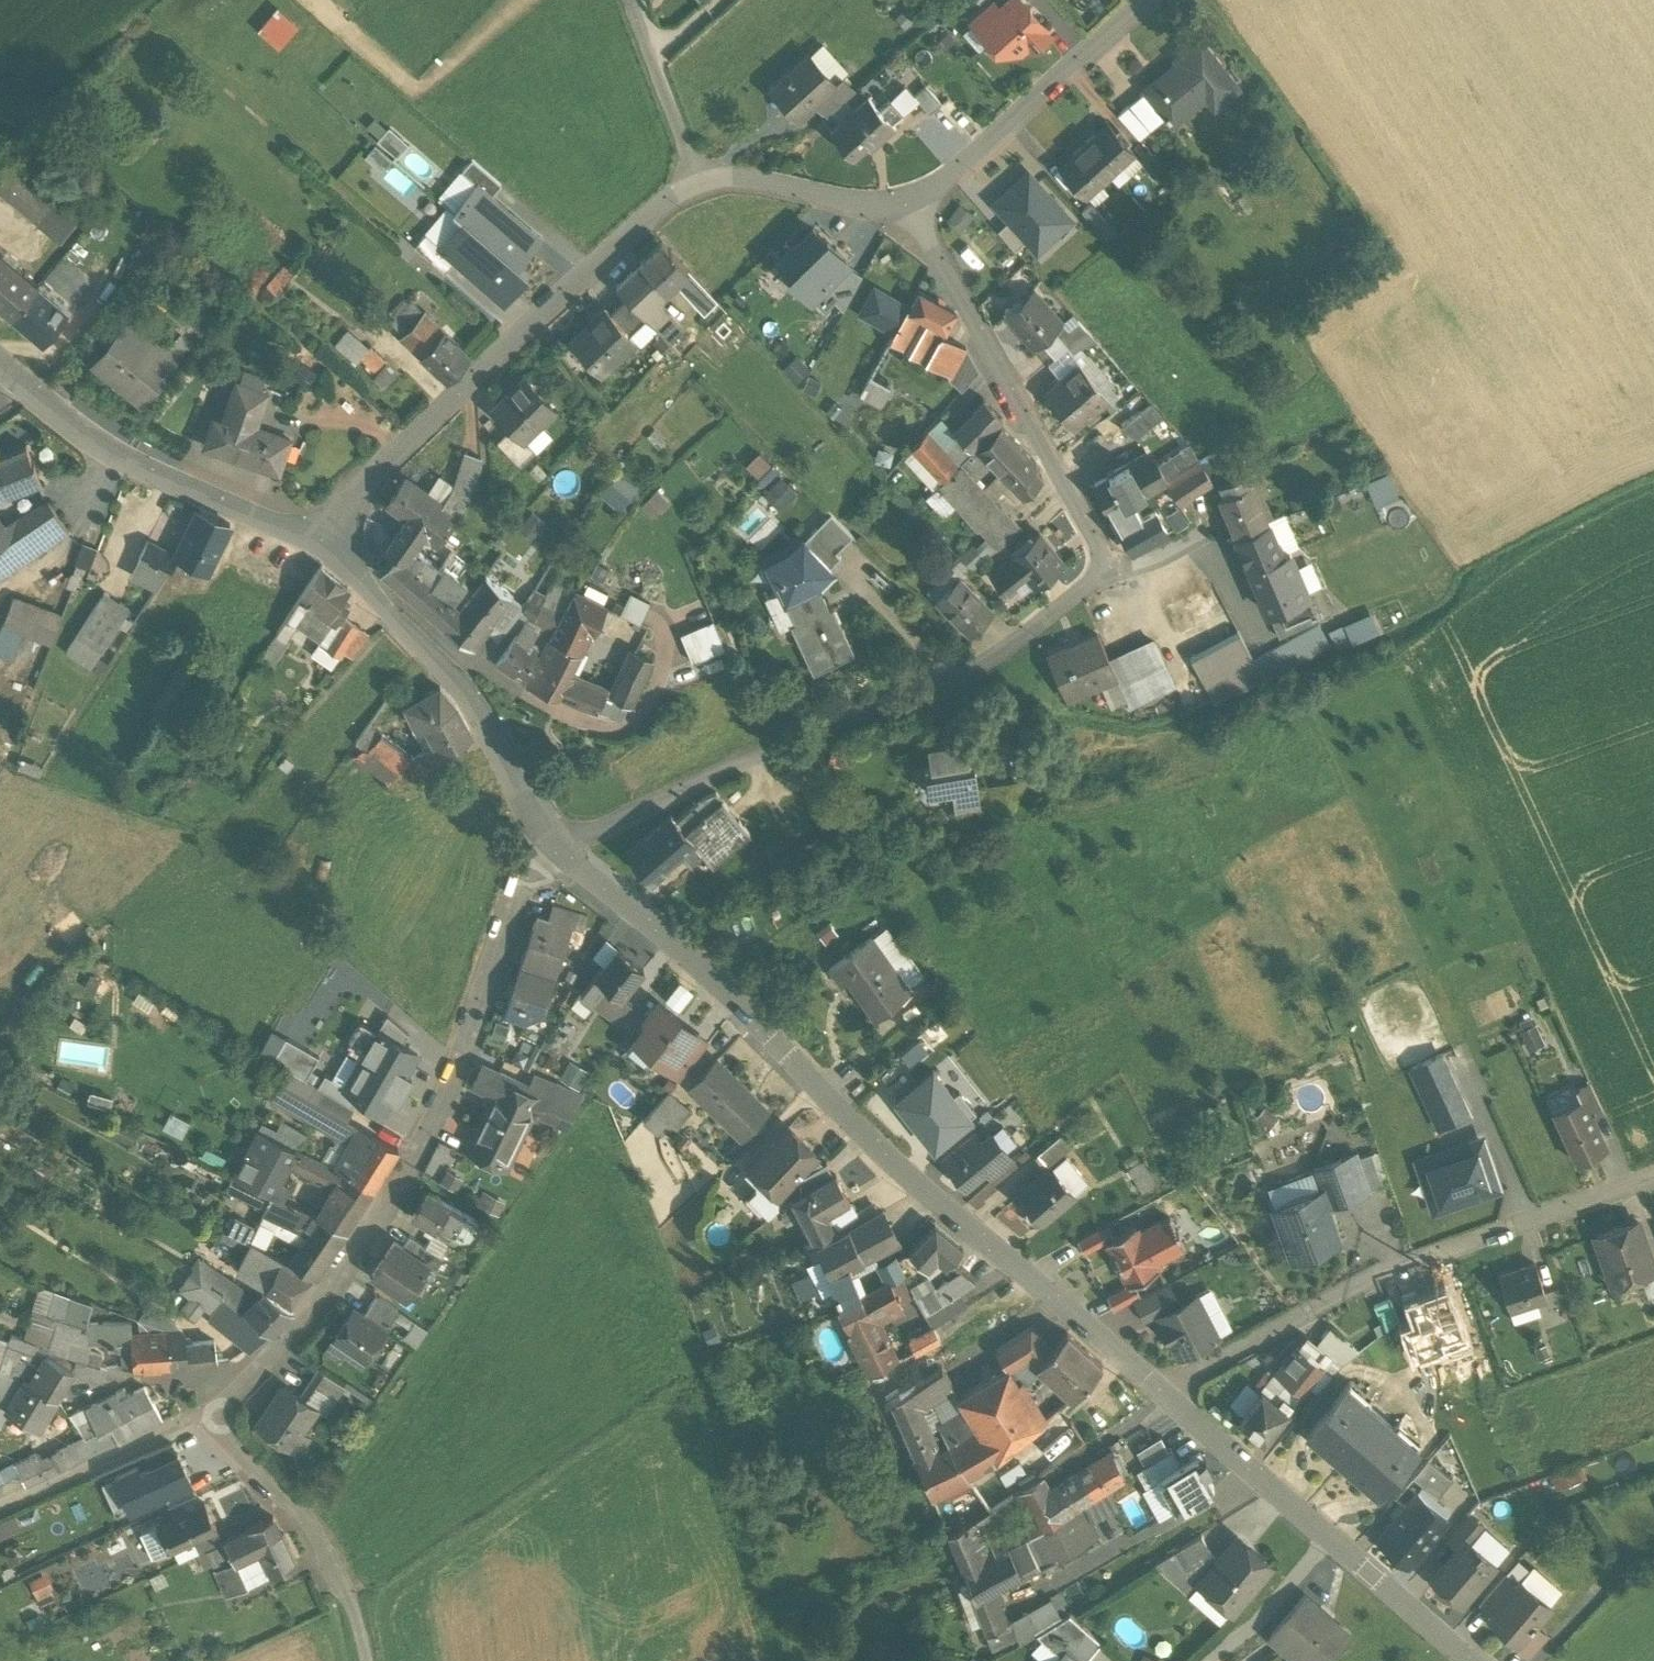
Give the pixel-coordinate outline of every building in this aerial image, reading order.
[(1000,8),(995,3),(974,21),(998,47),(1020,49),(1028,42),(1032,47),(1049,32),(1026,6),(1026,0),(1008,0),(1000,8)] [(262,24),(283,43),(302,22),(280,3),(262,24)] [(949,31),(939,39),(946,47),(955,38),(949,31)] [(1185,55),(1144,88),(1172,123),(1213,90),(1221,100),(1239,86),(1200,38),(1182,52),(1185,55)] [(810,53),(773,87),(799,115),(816,99),(836,81),(835,80),(810,53)] [(841,74),(835,80),(836,81),(816,99),(829,113),(855,90),(841,74)] [(903,113),(919,100),(914,94),(905,85),(890,99),(903,113)] [(930,113),(942,102),(925,85),(914,94),(919,100),(930,113)] [(1161,118),(1141,93),(1129,103),(1149,128),(1161,118)] [(879,108),(869,97),(831,131),(854,156),(877,135),(880,139),(895,126),(892,122),(879,108)] [(890,99),(879,108),(892,122),(903,113),(890,99)] [(1149,128),(1129,103),(1118,112),(1139,136),(1149,128)] [(374,119),(369,125),(380,136),(378,139),(397,156),(409,144),(389,127),(386,130),(374,119)] [(1109,122),(1084,144),(1110,173),(1135,150),(1109,122)] [(385,170),(397,157),(377,139),(365,152),(385,170)] [(1110,173),(1084,144),(1060,166),(1086,195),(1110,173)] [(501,183),(471,158),(461,170),(477,184),(478,183),(491,194),(501,183)] [(58,238),(76,217),(13,166),(0,182),(0,191),(58,238)] [(1072,220),(1029,173),(994,203),(1011,222),(1026,239),(1037,251),(1072,220)] [(477,184),(454,211),(463,218),(518,265),(542,237),(491,194),(478,183),(477,184)] [(1107,220),(1091,201),(1081,210),(1098,228),(1107,220)] [(518,265),(463,218),(441,243),(440,245),(454,257),(504,300),(527,273),(518,265)] [(1015,249),(1026,239),(1011,222),(1000,232),(1015,249)] [(776,263),(811,298),(814,296),(847,263),(813,227),(776,263)] [(441,243),(427,230),(415,243),(444,268),(445,267),(454,257),(440,245),(441,243)] [(689,269),(663,242),(641,262),(667,289),(676,281),(689,269)] [(0,250),(0,301),(13,311),(38,281),(0,250)] [(667,289),(641,262),(629,273),(655,300),(667,289)] [(832,299),(845,310),(862,278),(847,263),(814,296),(823,309),(832,299)] [(702,283),(689,269),(676,281),(689,295),(702,283)] [(655,300),(629,273),(617,284),(627,295),(642,312),(655,300)] [(38,281),(13,311),(43,336),(68,306),(38,281)] [(702,283),(689,295),(695,301),(692,304),(696,309),(699,306),(704,310),(717,299),(702,283)] [(859,311),(894,330),(907,307),(908,305),(873,286),(859,311)] [(1063,322),(1033,288),(1020,299),(1023,303),(1008,316),(1035,346),(1063,322)] [(955,310),(920,290),(910,308),(945,327),(955,310)] [(642,312),(627,295),(611,310),(630,331),(646,316),(642,312)] [(717,299),(704,310),(712,318),(724,307),(717,299)] [(669,314),(655,300),(642,312),(646,316),(656,326),(669,314)] [(208,319),(186,301),(174,315),(197,333),(208,319)] [(607,305),(571,338),(589,357),(594,353),(605,365),(635,336),(630,331),(611,310),(607,305)] [(910,308),(907,307),(894,330),(885,346),(902,355),(947,379),(966,345),(942,332),(945,327),(910,308)] [(424,309),(402,333),(420,351),(443,327),(424,309)] [(129,315),(94,359),(142,398),(178,354),(177,353),(176,353),(175,354),(166,346),(165,346),(160,352),(149,344),(152,340),(143,333),(147,329),(129,315)] [(1078,320),(1059,335),(1068,345),(1087,330),(1087,329),(1078,320)] [(335,341),(382,383),(397,367),(350,325),(335,341)] [(470,353),(443,327),(420,351),(448,377),(470,353)] [(757,341),(782,366),(788,359),(798,363),(813,337),(797,327),(781,332),(777,327),(757,341)] [(191,337),(181,328),(166,346),(175,354),(176,353),(177,353),(191,337)] [(1068,345),(1067,345),(1076,357),(1096,341),(1087,330),(1068,345)] [(1108,397),(1080,363),(1038,397),(1053,415),(1060,409),(1074,425),(1108,397)] [(525,373),(494,402),(512,421),(524,434),(526,433),(555,405),(525,373)] [(871,373),(861,391),(881,402),(891,384),(871,373)] [(267,388),(237,377),(223,415),(214,412),(205,438),(278,465),(290,432),(255,420),(267,388)] [(985,397),(954,428),(971,445),(1003,415),(985,397)] [(1163,415),(1151,402),(1120,427),(1138,437),(1141,433),(1163,415)] [(512,421),(497,435),(521,461),(537,446),(526,433),(524,434),(512,421)] [(1000,422),(978,444),(992,459),(1023,491),(1042,474),(1032,463),(1036,460),(1000,422)] [(946,451),(925,429),(912,444),(941,476),(956,462),(950,456),(946,451)] [(0,454),(0,491),(6,487),(39,475),(26,444),(0,454)] [(992,459),(978,444),(969,452),(979,462),(983,467),(992,459)] [(1189,444),(1170,457),(1178,470),(1198,458),(1189,444)] [(482,452),(466,446),(457,473),(475,479),(482,460),(482,452)] [(1150,450),(1129,462),(1145,491),(1166,479),(1150,450)] [(979,462),(969,452),(968,453),(968,454),(961,460),(970,470),(979,462)] [(1170,457),(1158,464),(1167,478),(1178,470),(1170,457)] [(1167,478),(1179,500),(1212,478),(1198,458),(1178,470),(1167,478)] [(961,460),(938,482),(977,524),(1000,503),(970,470),(961,460)] [(1129,462),(1129,461),(1108,473),(1109,475),(1095,483),(1110,510),(1132,499),(1145,491),(1129,462)] [(620,466),(602,488),(618,502),(638,480),(620,466)] [(781,470),(765,487),(782,502),(798,485),(781,470)] [(1391,470),(1368,481),(1379,504),(1401,494),(1391,470)] [(1267,521),(1246,471),(1219,483),(1224,493),(1218,496),(1235,536),(1268,521),(1267,521)] [(443,498),(405,472),(387,497),(406,510),(407,510),(408,511),(412,504),(432,519),(427,524),(428,525),(440,534),(458,510),(471,492),(455,480),(443,498)] [(475,479),(457,473),(455,480),(471,492),(475,479)] [(0,522),(0,524),(9,537),(11,540),(53,511),(48,499),(0,522)] [(1133,551),(1167,533),(1156,511),(1143,518),(1132,499),(1110,510),(1133,551)] [(1000,503),(977,524),(997,546),(1021,525),(1000,503)] [(1169,510),(1179,528),(1192,521),(1182,503),(1169,510)] [(412,504),(408,511),(407,510),(406,510),(394,527),(416,543),(428,525),(427,524),(432,519),(412,504)] [(178,550),(177,551),(178,551),(206,566),(230,519),(200,506),(178,550)] [(831,508),(814,525),(836,547),(853,530),(831,508)] [(460,510),(444,531),(448,534),(456,539),(472,518),(460,510)] [(66,530),(53,511),(11,540),(9,537),(0,543),(0,575),(66,530)] [(1268,521),(1235,536),(1250,570),(1283,555),(1282,555),(1268,521)] [(9,537),(0,524),(0,543),(9,537)] [(836,547),(814,525),(803,536),(829,562),(841,551),(836,547)] [(416,543),(394,527),(394,528),(384,541),(393,548),(381,562),(415,592),(431,576),(410,558),(419,545),(416,543)] [(1039,530),(1010,553),(991,569),(1005,586),(1024,570),(1034,584),(1063,561),(1039,530)] [(456,539),(448,534),(442,543),(450,549),(456,539)] [(178,550),(148,535),(139,552),(168,567),(178,551),(177,551),(178,550)] [(803,536),(791,548),(785,543),(760,554),(770,558),(783,586),(786,592),(816,578),(819,576),(831,564),(829,562),(803,536)] [(85,542),(78,562),(91,567),(98,547),(85,542)] [(1283,555),(1250,570),(1269,614),(1309,597),(1290,552),(1282,555),(1283,555)] [(489,562),(479,555),(469,567),(471,568),(466,575),(475,582),(487,568),(489,562)] [(466,575),(444,557),(431,576),(415,592),(445,618),(471,636),(491,612),(467,592),(475,582),(466,575)] [(322,560),(301,590),(308,595),(329,610),(349,582),(322,560)] [(511,587),(487,568),(475,582),(467,592),(491,612),(511,587)] [(958,575),(936,596),(970,631),(992,610),(958,575)] [(816,578),(786,592),(798,617),(796,618),(816,661),(851,644),(837,615),(834,617),(816,578)] [(780,579),(770,584),(773,590),(783,586),(780,579)] [(550,628),(549,630),(580,642),(589,624),(592,625),(604,599),(573,584),(561,607),(550,628)] [(783,586),(773,590),(770,584),(768,585),(768,586),(764,588),(782,624),(796,618),(798,617),(786,592),(783,586)] [(620,607),(641,616),(651,594),(630,585),(620,607)] [(92,663),(130,607),(105,590),(66,646),(92,663)] [(301,590),(277,627),(289,636),(299,621),(311,602),(306,599),(308,595),(301,590)] [(14,595),(0,633),(0,642),(30,653),(36,636),(51,641),(62,613),(14,595)] [(329,610),(308,595),(306,599),(311,602),(299,621),(326,640),(340,619),(329,610)] [(561,607),(541,597),(534,610),(541,614),(539,619),(543,621),(542,624),(550,628),(561,607)] [(1309,597),(1269,614),(1279,639),(1320,622),(1309,597)] [(358,621),(345,612),(340,619),(326,640),(340,649),(343,645),(358,621)] [(713,614),(681,627),(692,656),(725,643),(713,614)] [(1338,652),(1382,634),(1374,614),(1330,632),(1338,652)] [(358,621),(343,645),(354,652),(369,629),(358,621)] [(538,638),(517,623),(496,653),(524,672),(538,647),(533,645),(538,638)] [(1239,634),(1191,658),(1214,704),(1263,682),(1329,646),(1319,627),(1254,662),(1239,634)] [(580,642),(549,630),(527,674),(565,689),(569,679),(573,681),(577,671),(573,669),(574,668),(569,665),(580,642)] [(1079,648),(1068,653),(1066,647),(1047,656),(1067,701),(1117,679),(1111,665),(1098,636),(1077,645),(1079,648)] [(634,644),(612,689),(629,698),(630,698),(653,653),(634,644)] [(1156,645),(1111,665),(1117,679),(1131,711),(1176,690),(1156,645)] [(590,677),(577,671),(573,681),(569,679),(565,689),(581,696),(590,677)] [(606,684),(590,677),(581,696),(597,703),(605,686),(606,684)] [(440,682),(405,700),(418,724),(418,725),(430,718),(442,741),(470,728),(456,700),(440,682)] [(442,741),(430,718),(418,725),(418,724),(415,726),(426,747),(434,743),(435,744),(442,741)] [(356,738),(369,747),(382,728),(369,719),(356,738)] [(412,751),(382,728),(369,747),(398,769),(412,753),(411,752),(412,751)] [(967,741),(928,746),(930,764),(925,765),(929,794),(952,791),(955,810),(979,806),(980,806),(978,788),(975,766),(970,767),(967,741)] [(426,747),(414,752),(413,751),(412,751),(411,752),(412,753),(419,768),(441,758),(435,744),(434,743),(426,747)] [(1027,781),(978,788),(980,806),(979,806),(981,819),(1015,809),(1027,781)] [(677,823),(685,833),(694,843),(683,853),(693,864),(705,854),(714,864),(750,834),(718,794),(704,800),(677,823)] [(671,816),(655,830),(678,857),(683,853),(674,842),(685,833),(677,823),(671,816)] [(678,857),(655,830),(628,852),(651,880),(678,857)] [(694,843),(685,833),(674,842),(683,853),(694,843)] [(579,911),(554,903),(549,917),(573,925),(574,926),(579,911)] [(549,917),(537,913),(521,964),(556,976),(573,925),(549,917)] [(872,929),(829,959),(840,976),(856,965),(870,986),(861,991),(874,1010),(910,985),(889,954),(891,952),(893,949),(893,946),(893,943),(891,941),(888,939),(885,938),(882,939),(880,941),(872,929)] [(644,967),(619,947),(596,974),(607,983),(622,995),(622,994),(644,967)] [(556,976),(521,964),(504,1014),(526,1021),(545,1012),(556,976)] [(607,983),(596,974),(587,986),(597,994),(598,995),(607,983)] [(622,995),(607,983),(598,995),(597,994),(591,1001),(621,1021),(634,1004),(622,994),(622,995)] [(695,1027),(660,999),(647,1016),(647,1023),(636,1036),(653,1049),(656,1046),(671,1058),(695,1027)] [(377,1031),(402,1046),(410,1033),(385,1018),(377,1031)] [(1519,1024),(1530,1049),(1546,1042),(1535,1018),(1519,1024)] [(365,1053),(346,1085),(359,1093),(386,1109),(394,1095),(399,1097),(411,1076),(407,1073),(418,1055),(402,1046),(377,1031),(361,1021),(348,1043),(365,1053)] [(695,1027),(671,1058),(683,1067),(708,1037),(695,1027)] [(903,1046),(909,1057),(925,1049),(919,1037),(903,1046)] [(306,1078),(319,1056),(287,1038),(273,1058),(306,1078)] [(715,1054),(691,1080),(742,1129),(766,1104),(715,1054)] [(1411,1069),(1439,1127),(1470,1113),(1442,1055),(1411,1069)] [(570,1062),(561,1078),(579,1088),(588,1072),(570,1062)] [(499,1071),(482,1063),(472,1084),(489,1092),(499,1071)] [(934,1141),(975,1109),(959,1088),(953,1092),(932,1066),(897,1094),(934,1141)] [(496,1096),(479,1131),(476,1130),(469,1144),(498,1158),(504,1146),(512,1150),(530,1112),(539,1117),(550,1096),(528,1085),(499,1071),(489,1092),(496,1096)] [(278,1101),(301,1114),(318,1085),(294,1072),(278,1101)] [(583,1093),(534,1072),(528,1085),(550,1096),(539,1117),(567,1128),(583,1093)] [(318,1085),(352,1105),(359,1093),(346,1085),(325,1073),(318,1085)] [(1603,1110),(1591,1084),(1577,1090),(1581,1099),(1583,1098),(1591,1115),(1603,1110)] [(352,1105),(318,1085),(301,1114),(313,1121),(323,1103),(346,1117),(352,1106),(352,1105)] [(692,1105),(668,1087),(644,1118),(658,1130),(666,1120),(675,1127),(692,1105)] [(1581,1099),(1552,1112),(1574,1160),(1605,1146),(1591,1115),(1583,1098),(1581,1099)] [(346,1117),(323,1103),(313,1121),(320,1125),(320,1124),(350,1141),(344,1151),(359,1159),(350,1173),(374,1187),(399,1148),(346,1117)] [(788,1119),(745,1163),(759,1177),(764,1172),(778,1186),(816,1147),(788,1119)] [(305,1136),(282,1122),(275,1136),(299,1149),(305,1136)] [(313,1155),(299,1149),(275,1136),(261,1128),(235,1175),(249,1183),(250,1181),(259,1165),(282,1179),(291,1163),(313,1175),(319,1158),(313,1155)] [(973,1128),(942,1152),(951,1163),(982,1139),(982,1138),(973,1128)] [(982,1139),(951,1163),(964,1181),(985,1165),(985,1164),(1005,1148),(992,1130),(982,1138),(982,1139)] [(1063,1131),(1039,1149),(1049,1162),(1073,1143),(1063,1131)] [(458,1189),(464,1176),(450,1169),(459,1150),(442,1142),(427,1174),(458,1189)] [(1498,1190),(1482,1144),(1421,1164),(1437,1210),(1498,1190)] [(1136,1159),(1128,1147),(1119,1153),(1128,1165),(1136,1159)] [(1005,1148),(985,1164),(985,1165),(994,1175),(1013,1158),(1005,1148)] [(826,1153),(803,1166),(805,1170),(800,1173),(804,1182),(833,1166),(826,1153)] [(1355,1153),(1312,1169),(1320,1190),(1320,1189),(1326,1205),(1368,1190),(1355,1153)] [(347,1171),(319,1158),(313,1175),(340,1189),(347,1171)] [(1052,1164),(1019,1191),(1041,1219),(1075,1192),(1052,1164)] [(282,1179),(259,1165),(250,1181),(272,1193),(273,1193),(282,1197),(290,1183),(282,1179)] [(804,1182),(792,1188),(802,1207),(814,1230),(833,1221),(824,1205),(829,1202),(825,1194),(845,1183),(835,1165),(833,1166),(804,1182)] [(350,1173),(347,1171),(340,1189),(332,1202),(356,1216),(374,1187),(350,1173)] [(778,1186),(764,1172),(759,1177),(744,1193),(764,1212),(777,1198),(778,1186)] [(802,1207),(792,1188),(784,1193),(793,1212),(802,1207)] [(1320,1190),(1275,1205),(1293,1256),(1338,1240),(1326,1205),(1320,1189),(1320,1190)] [(451,1205),(428,1191),(413,1215),(429,1224),(435,1228),(434,1230),(435,1230),(451,1205)] [(282,1197),(273,1193),(264,1212),(280,1219),(308,1234),(309,1234),(320,1218),(321,1216),(282,1197)] [(901,1194),(860,1213),(874,1241),(886,1236),(900,1224),(917,1210),(901,1194)] [(356,1216),(332,1202),(321,1216),(348,1229),(356,1216)] [(464,1213),(451,1205),(435,1230),(448,1238),(461,1218),(464,1213)] [(280,1219),(264,1212),(259,1223),(274,1231),(280,1219)] [(237,1213),(227,1230),(249,1242),(259,1225),(237,1213)] [(472,1217),(464,1213),(461,1218),(468,1222),(472,1217)] [(860,1213),(849,1219),(862,1247),(874,1241),(860,1213)] [(1115,1233),(1107,1237),(1107,1238),(1130,1281),(1130,1282),(1134,1280),(1157,1268),(1153,1259),(1184,1243),(1178,1231),(1179,1230),(1178,1228),(1176,1228),(1170,1216),(1139,1232),(1134,1223),(1115,1233)] [(347,1231),(320,1218),(309,1234),(308,1234),(300,1245),(299,1246),(326,1262),(347,1231)] [(963,1242),(934,1218),(909,1244),(923,1259),(936,1245),(948,1255),(963,1242)] [(308,1234),(280,1219),(274,1231),(300,1245),(308,1234)] [(849,1219),(816,1234),(829,1262),(846,1254),(862,1247),(849,1219)] [(1595,1235),(1612,1282),(1653,1267),(1653,1266),(1637,1220),(1595,1235)] [(1108,1221),(1077,1237),(1084,1250),(1107,1238),(1107,1237),(1115,1233),(1108,1221)] [(435,1228),(429,1224),(425,1230),(432,1235),(435,1230),(434,1230),(435,1228)] [(428,1263),(395,1241),(373,1274),(406,1296),(428,1263)] [(963,1242),(948,1255),(961,1265),(978,1255),(963,1242)] [(267,1285),(249,1315),(270,1332),(292,1308),(315,1277),(254,1244),(240,1270),(267,1285)] [(326,1262),(299,1246),(289,1261),(317,1276),(326,1262)] [(894,1249),(879,1258),(887,1275),(889,1274),(890,1275),(900,1270),(904,1268),(894,1249)] [(846,1254),(829,1262),(832,1267),(849,1260),(846,1254)] [(873,1254),(857,1261),(863,1276),(871,1273),(880,1268),(873,1254)] [(961,1265),(935,1281),(948,1293),(986,1268),(978,1255),(961,1265)] [(818,1260),(795,1270),(802,1287),(825,1278),(818,1260)] [(849,1260),(832,1267),(839,1287),(856,1278),(849,1260)] [(1535,1263),(1499,1275),(1510,1308),(1546,1296),(1535,1263)] [(926,1266),(906,1278),(925,1307),(948,1293),(935,1281),(926,1266)] [(880,1268),(871,1273),(874,1279),(883,1276),(880,1268)] [(910,1287),(900,1270),(890,1275),(900,1294),(910,1287)] [(209,1287),(190,1274),(180,1288),(191,1297),(182,1309),(195,1319),(205,1306),(215,1292),(209,1287)] [(239,1287),(217,1274),(209,1287),(215,1292),(229,1302),(229,1301),(239,1287)] [(843,1296),(840,1298),(851,1322),(850,1322),(856,1337),(882,1325),(874,1309),(902,1298),(890,1275),(889,1274),(883,1276),(874,1279),(874,1280),(860,1287),(843,1296)] [(856,1278),(839,1287),(843,1296),(860,1287),(856,1278)] [(1130,1281),(1106,1293),(1114,1306),(1136,1295),(1140,1293),(1134,1280),(1130,1282),(1130,1281)] [(1140,1293),(1136,1295),(1148,1319),(1160,1313),(1160,1312),(1177,1303),(1165,1280),(1140,1293)] [(1409,1317),(1400,1320),(1415,1363),(1469,1344),(1447,1282),(1402,1298),(1409,1317)] [(1233,1326),(1212,1285),(1196,1293),(1216,1334),(1233,1326)] [(270,1333),(249,1315),(229,1301),(229,1302),(215,1292),(205,1306),(217,1316),(213,1321),(251,1352),(270,1333)] [(1177,1303),(1160,1312),(1160,1313),(1165,1321),(1163,1322),(1169,1335),(1171,1334),(1181,1352),(1216,1334),(1196,1293),(1177,1303)] [(399,1310),(378,1295),(363,1317),(384,1331),(385,1331),(399,1310)] [(93,1303),(75,1297),(69,1321),(87,1326),(93,1303)] [(1390,1298),(1374,1306),(1386,1331),(1400,1320),(1390,1298)] [(363,1317),(354,1311),(336,1337),(349,1346),(347,1348),(360,1357),(361,1355),(366,1358),(384,1331),(363,1317)] [(60,1319),(51,1349),(60,1352),(69,1321),(60,1319)] [(933,1319),(909,1330),(916,1343),(939,1331),(933,1319)] [(87,1326),(69,1321),(60,1352),(78,1357),(87,1326)] [(184,1333),(172,1321),(167,1329),(167,1335),(184,1333)] [(1031,1323),(995,1344),(1005,1358),(1007,1362),(1008,1361),(1019,1379),(1039,1358),(1053,1343),(1031,1323)] [(882,1325),(856,1337),(870,1364),(895,1352),(882,1325)] [(1359,1352),(1330,1327),(1317,1343),(1332,1356),(1322,1368),(1332,1376),(1338,1368),(1359,1352)] [(1101,1361),(1067,1329),(1053,1343),(1039,1358),(1074,1389),(1101,1361)] [(184,1333),(167,1335),(170,1366),(217,1362),(215,1340),(185,1342),(184,1333)] [(167,1335),(132,1337),(136,1367),(136,1368),(170,1366),(167,1335)] [(1317,1343),(1306,1335),(1296,1347),(1322,1368),(1332,1356),(1317,1343)] [(132,1337),(114,1339),(115,1347),(116,1347),(117,1351),(122,1351),(123,1365),(136,1367),(132,1337)] [(1322,1368),(1296,1347),(1277,1370),(1288,1378),(1303,1391),(1322,1368)] [(61,1363),(46,1354),(30,1381),(29,1382),(56,1398),(57,1399),(74,1372),(74,1371),(61,1363)] [(108,1368),(66,1357),(61,1363),(74,1371),(74,1372),(105,1381),(108,1368)] [(911,1377),(891,1390),(900,1411),(919,1402),(917,1397),(951,1377),(941,1359),(926,1368),(911,1377)] [(976,1419),(950,1434),(966,1465),(996,1448),(997,1448),(1042,1414),(1019,1379),(1008,1361),(1007,1362),(1003,1364),(957,1387),(976,1419)] [(344,1385),(319,1367),(310,1381),(335,1398),(344,1385)] [(1277,1370),(1262,1388),(1273,1397),(1288,1378),(1277,1370)] [(1288,1378),(1273,1397),(1287,1409),(1303,1391),(1288,1378)] [(56,1398),(29,1382),(30,1381),(26,1379),(8,1408),(39,1426),(56,1398)] [(335,1398),(310,1381),(300,1395),(316,1407),(325,1413),(335,1398)] [(285,1385),(259,1424),(290,1445),(316,1407),(300,1395),(285,1385)] [(1345,1386),(1309,1427),(1344,1458),(1380,1416),(1345,1386)] [(117,1392),(85,1407),(100,1435),(112,1429),(119,1442),(163,1419),(145,1387),(120,1399),(117,1392)] [(1273,1397),(1262,1388),(1239,1416),(1265,1437),(1287,1409),(1273,1397)] [(964,1400),(939,1414),(948,1430),(972,1417),(964,1400)] [(919,1402),(900,1411),(916,1448),(936,1440),(919,1402)] [(1380,1416),(1344,1458),(1379,1488),(1415,1447),(1380,1416)] [(66,1436),(43,1451),(56,1471),(66,1467),(95,1453),(83,1433),(78,1426),(65,1434),(66,1436)] [(1161,1432),(1137,1446),(1145,1460),(1169,1446),(1161,1432)] [(916,1448),(916,1449),(930,1481),(947,1474),(966,1465),(950,1434),(936,1440),(916,1448)] [(146,1456),(151,1467),(176,1455),(171,1444),(146,1456)] [(1112,1446),(1049,1481),(1051,1485),(1062,1505),(1082,1494),(1095,1487),(1125,1470),(1112,1446)] [(1157,1477),(1180,1464),(1169,1446),(1145,1460),(1135,1466),(1146,1484),(1157,1477)] [(56,1471),(43,1451),(36,1455),(50,1474),(56,1471)] [(165,1493),(191,1480),(179,1454),(176,1455),(151,1467),(119,1482),(132,1508),(165,1493)] [(36,1455),(24,1466),(35,1480),(50,1474),(36,1455)] [(1439,1495),(1454,1478),(1429,1458),(1415,1474),(1439,1495)] [(1180,1464),(1157,1477),(1172,1503),(1203,1485),(1188,1459),(1180,1464)] [(1042,1469),(1022,1480),(1031,1497),(1051,1485),(1049,1481),(1042,1469)] [(191,1480),(165,1493),(170,1505),(197,1492),(191,1480)] [(1051,1485),(1031,1497),(1037,1508),(1042,1518),(1062,1505),(1051,1485)] [(1095,1487),(1082,1494),(1090,1511),(1104,1504),(1095,1487)] [(1447,1517),(1417,1491),(1378,1536),(1408,1562),(1447,1517)] [(1062,1505),(1042,1518),(1056,1546),(1057,1546),(1083,1533),(1076,1518),(1090,1511),(1082,1494),(1062,1505)] [(990,1498),(978,1505),(984,1517),(1000,1508),(993,1496),(990,1498)] [(206,1502),(188,1510),(185,1504),(169,1512),(172,1518),(160,1524),(172,1548),(172,1549),(174,1548),(180,1560),(199,1551),(193,1539),(217,1528),(217,1527),(206,1502)] [(978,1505),(963,1514),(964,1514),(948,1522),(955,1540),(988,1524),(984,1517),(978,1505)] [(1037,1508),(1002,1523),(1007,1534),(1025,1526),(1042,1518),(1037,1508)] [(1469,1513),(1448,1537),(1458,1546),(1465,1538),(1470,1542),(1484,1526),(1469,1513)] [(1056,1546),(1042,1518),(1025,1526),(1040,1554),(1039,1555),(1048,1558),(1054,1555),(1057,1546),(1056,1546)] [(1002,1523),(990,1528),(995,1540),(1007,1534),(1002,1523)] [(160,1524),(143,1532),(154,1557),(172,1548),(160,1524)] [(988,1524),(955,1540),(962,1556),(993,1541),(995,1540),(990,1528),(988,1524)] [(1025,1526),(1007,1534),(995,1540),(993,1541),(1007,1570),(1007,1571),(1039,1555),(1040,1554),(1025,1526)] [(1484,1526),(1470,1542),(1478,1549),(1479,1547),(1484,1551),(1482,1553),(1495,1564),(1509,1547),(1484,1526)] [(217,1528),(193,1539),(199,1551),(222,1540),(217,1528)] [(252,1528),(226,1539),(236,1560),(237,1560),(237,1561),(261,1550),(259,1544),(252,1528)] [(1201,1528),(1175,1543),(1182,1557),(1209,1542),(1201,1528)] [(259,1544),(261,1550),(272,1575),(298,1563),(284,1532),(259,1544)] [(1250,1545),(1236,1533),(1217,1554),(1200,1573),(1232,1603),(1270,1560),(1251,1543),(1250,1545)] [(1470,1542),(1465,1538),(1458,1546),(1432,1576),(1461,1601),(1495,1564),(1482,1553),(1484,1551),(1479,1547),(1478,1549),(1470,1542)] [(993,1541),(962,1556),(973,1586),(991,1578),(1007,1570),(993,1541)] [(1209,1542),(1182,1557),(1195,1579),(1200,1573),(1217,1554),(1209,1542)] [(1188,1587),(1195,1579),(1182,1557),(1175,1543),(1156,1554),(1188,1587)] [(237,1561),(237,1560),(236,1560),(222,1567),(234,1593),(248,1586),(237,1561)] [(1560,1589),(1538,1569),(1530,1568),(1521,1579),(1549,1603),(1560,1589)] [(29,1579),(42,1605),(58,1597),(46,1571),(29,1579)] [(1505,1572),(1480,1600),(1493,1611),(1517,1583),(1505,1572)] [(991,1578),(973,1586),(985,1618),(1004,1610),(991,1578)] [(1521,1579),(1517,1583),(1493,1611),(1491,1613),(1493,1615),(1494,1613),(1506,1623),(1503,1627),(1518,1640),(1534,1622),(1550,1604),(1549,1603),(1521,1579)] [(1269,1630),(1304,1660),(1321,1660),(1349,1630),(1304,1590),(1269,1630)] [(1066,1637),(1083,1653),(1101,1632),(1069,1603),(1035,1620),(1059,1644),(1066,1637)] [(1548,1634),(1534,1622),(1518,1640),(1516,1643),(1530,1655),(1548,1634)] [(1066,1637),(1059,1644),(1044,1660),(1092,1660),(1083,1653),(1066,1637)]
